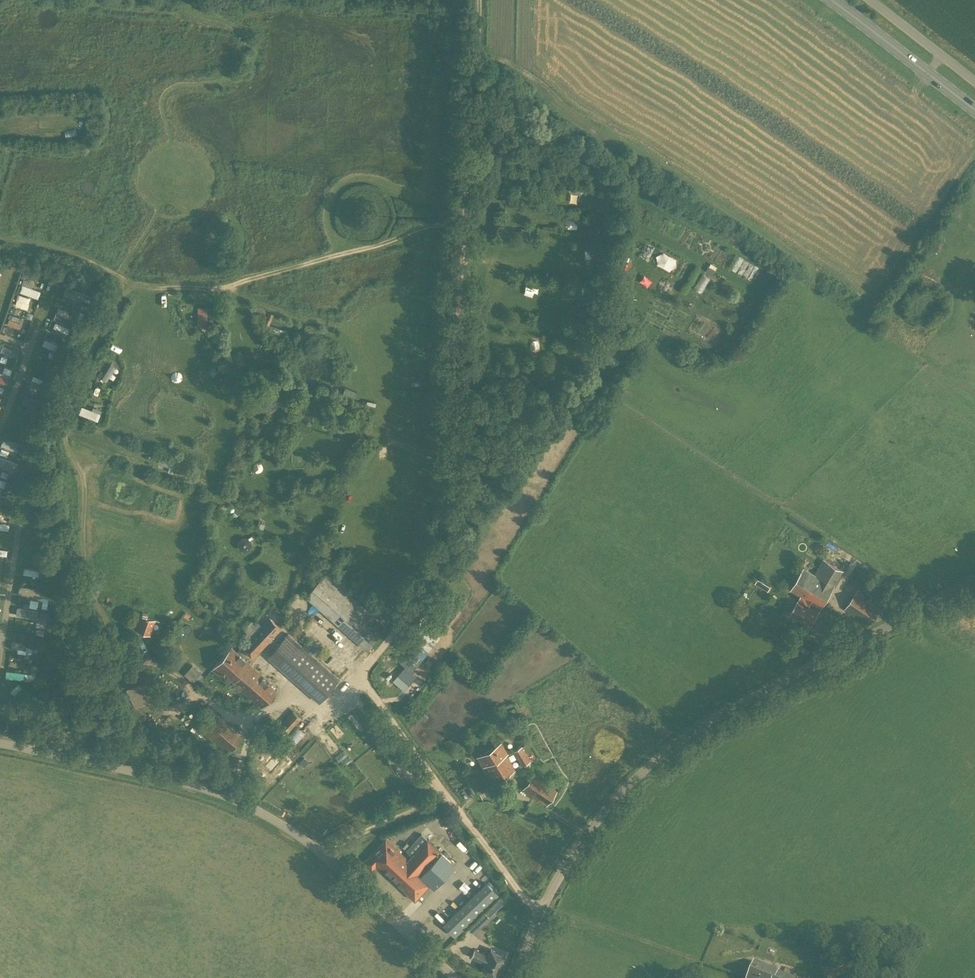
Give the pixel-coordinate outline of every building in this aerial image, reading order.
[(651,253),(653,254),(656,247),(649,244),(643,257),(648,259),(651,253)] [(587,247),(585,259),(591,260),(591,256),(600,257),(601,249),(587,247)] [(705,292),(712,277),(703,273),(696,288),(705,292)] [(35,286),(37,281),(27,278),(25,282),(35,286)] [(26,283),(23,290),(41,297),(44,290),(26,283)] [(92,301),(94,294),(69,285),(67,293),(92,301)] [(17,304),(29,308),(33,296),(21,292),(17,304)] [(57,318),(74,324),(78,311),(61,305),(57,318)] [(200,306),(200,326),(210,327),(211,306),(200,306)] [(11,326),(24,327),(25,316),(12,315),(11,326)] [(66,330),(70,332),(72,327),(59,320),(54,331),(64,335),(66,330)] [(45,344),(61,351),(63,345),(47,338),(45,344)] [(5,345),(4,353),(21,356),(22,348),(5,345)] [(4,369),(2,362),(9,360),(7,352),(5,353),(4,350),(0,351),(0,367),(1,370),(4,369)] [(106,378),(112,381),(119,365),(113,362),(106,378)] [(11,383),(13,376),(0,372),(0,380),(11,383)] [(32,385),(42,389),(46,378),(36,374),(32,385)] [(25,401),(35,405),(38,397),(28,393),(25,401)] [(282,409),(282,396),(266,396),(266,409),(282,409)] [(95,405),(91,415),(102,420),(106,409),(95,405)] [(25,412),(23,419),(32,422),(34,416),(25,412)] [(16,423),(12,429),(20,434),(24,427),(16,423)] [(3,444),(22,451),(25,444),(6,437),(3,444)] [(18,469),(21,463),(0,455),(0,462),(18,469)] [(178,467),(180,459),(162,456),(161,463),(178,467)] [(804,567),(791,589),(801,595),(811,601),(821,607),(833,586),(843,570),(824,559),(815,574),(804,567)] [(25,573),(42,575),(43,569),(26,567),(25,573)] [(851,578),(866,587),(872,576),(857,568),(851,578)] [(333,573),(342,580),(339,584),(326,573),(306,596),(366,648),(386,625),(388,623),(354,593),(357,590),(351,585),(346,591),(345,590),(348,586),(344,582),(348,578),(337,569),(333,573)] [(857,590),(845,609),(869,625),(890,594),(873,583),(868,591),(864,588),(861,592),(857,590)] [(22,586),(22,594),(45,595),(45,587),(22,586)] [(798,600),(790,613),(811,625),(818,612),(809,606),(811,601),(801,595),(798,600)] [(43,597),(42,606),(51,607),(52,598),(43,597)] [(133,628),(151,634),(156,619),(141,614),(140,620),(136,618),(133,628)] [(229,684),(232,681),(261,706),(277,688),(249,663),(250,662),(243,657),(247,652),(254,658),(281,628),(269,616),(261,625),(254,618),(252,620),(245,628),(247,634),(249,636),(237,651),(231,646),(212,668),(229,684)] [(400,662),(404,666),(393,680),(404,690),(416,675),(412,672),(441,636),(429,626),(427,629),(423,625),(413,637),(417,641),(400,662)] [(267,656),(319,702),(340,678),(288,633),(267,656)] [(196,664),(188,673),(197,681),(205,672),(196,664)] [(108,689),(117,713),(135,706),(135,707),(158,697),(147,667),(124,676),(125,681),(108,689)] [(293,711),(276,731),(277,733),(273,740),(278,744),(301,718),(293,711)] [(216,714),(215,715),(211,712),(198,727),(209,737),(226,750),(229,747),(231,749),(241,736),(216,714)] [(482,766),(483,766),(492,782),(515,769),(507,755),(508,754),(501,742),(477,756),(482,766)] [(513,751),(522,765),(530,760),(522,746),(513,751)] [(264,766),(273,774),(277,771),(275,769),(285,758),(278,752),(264,766)] [(522,790),(546,806),(557,790),(533,774),(522,790)] [(385,839),(364,862),(373,870),(379,864),(382,867),(415,898),(429,883),(433,887),(454,865),(426,840),(420,834),(406,849),(412,855),(408,860),(385,839)] [(486,881),(442,924),(454,936),(498,893),(486,881)] [(467,927),(472,932),(505,901),(500,896),(467,927)] [(474,948),(471,956),(485,963),(482,969),(497,975),(505,955),(491,949),(488,955),(474,948)] [(833,960),(830,951),(819,955),(822,964),(833,960)] [(753,962),(747,977),(795,977),(753,962)]
